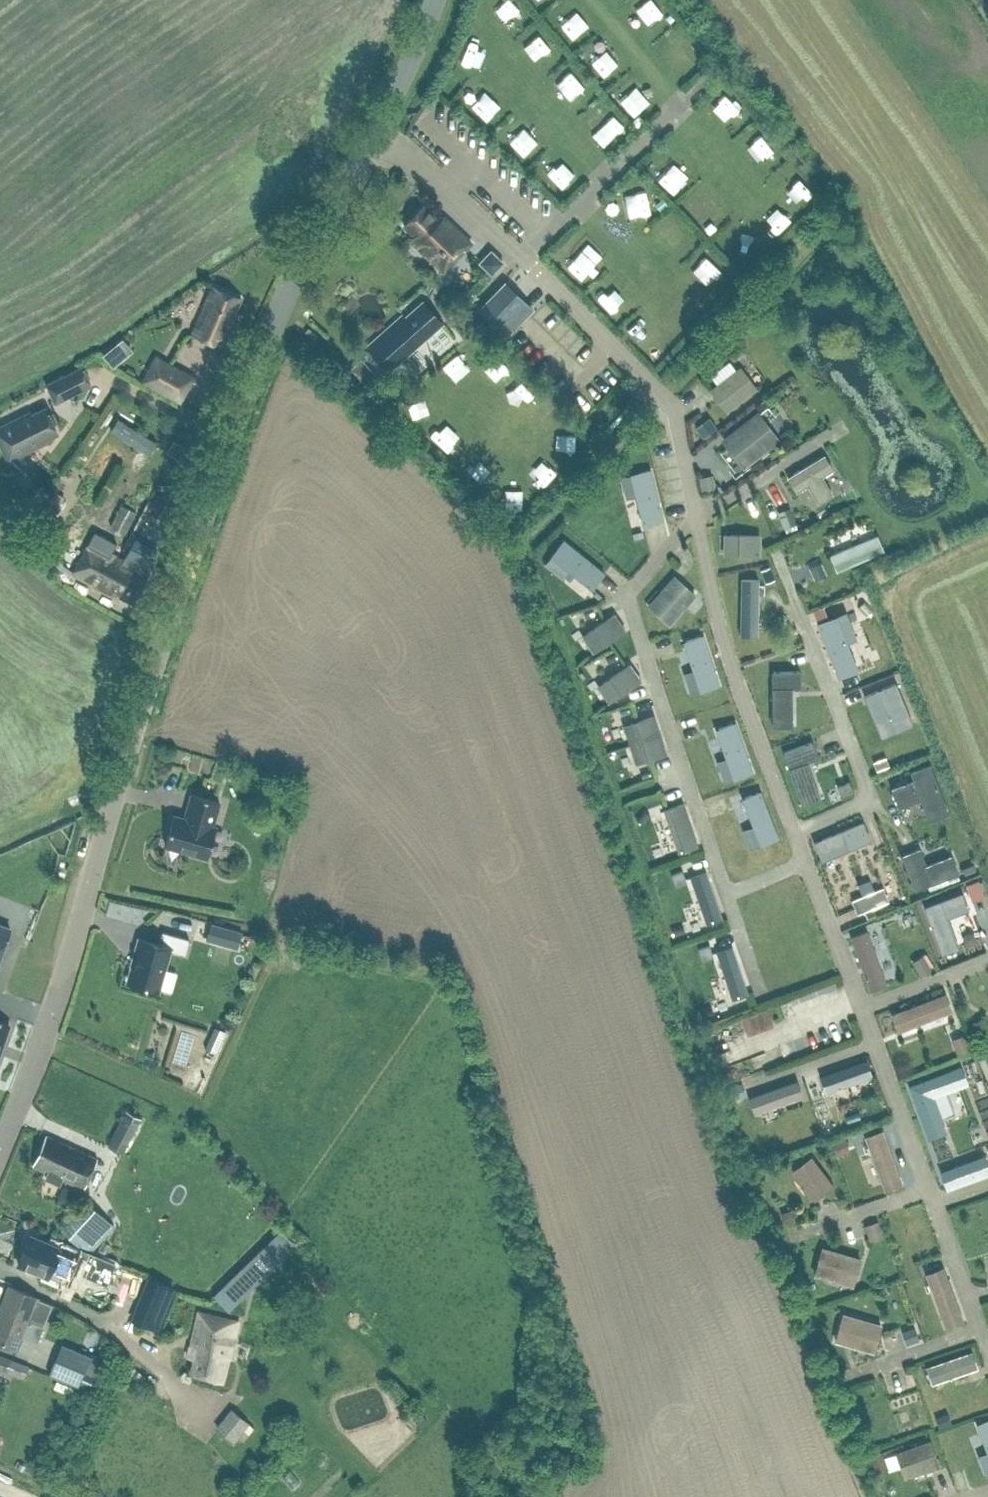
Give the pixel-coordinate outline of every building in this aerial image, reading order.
[(596,15),(592,0),(589,0),(582,2),(586,17),(596,15)] [(664,10),(673,3),(671,0),(656,0),(664,10)] [(576,32),(586,26),(575,6),(564,12),(576,32)] [(558,48),(566,32),(542,21),(534,37),(558,48)] [(610,44),(600,49),(610,66),(619,61),(610,44)] [(492,79),(479,93),(496,108),(509,94),(492,79)] [(632,80),(626,88),(642,100),(648,92),(632,80)] [(717,101),(732,116),(742,105),(727,91),(717,101)] [(608,124),(623,117),(614,99),(599,107),(608,124)] [(682,148),(668,164),(679,174),(693,158),(682,148)] [(657,180),(634,181),(635,205),(658,204),(657,180)] [(444,271),(472,243),(445,216),(440,220),(424,204),(405,223),(421,239),(416,244),(444,271)] [(707,242),(697,254),(711,266),(721,253),(707,242)] [(489,249),(477,261),(490,273),(502,261),(489,249)] [(505,335),(532,307),(504,280),(477,309),(505,335)] [(613,280),(604,287),(617,304),(626,297),(613,280)] [(212,285),(191,333),(220,345),(240,297),(212,285)] [(388,369),(442,322),(423,301),(369,348),(388,369)] [(658,338),(669,332),(661,319),(650,326),(658,338)] [(567,337),(582,340),(585,326),(569,323),(567,337)] [(153,360),(142,379),(179,400),(190,380),(153,360)] [(82,365),(46,383),(55,401),(90,383),(82,365)] [(710,390),(725,410),(755,387),(740,367),(710,390)] [(8,458),(15,454),(14,452),(22,448),(23,450),(34,445),(33,442),(57,430),(45,407),(30,414),(29,411),(0,425),(0,442),(8,458)] [(757,409),(719,438),(742,467),(779,439),(757,409)] [(568,413),(556,421),(566,434),(577,426),(568,413)] [(694,427),(702,436),(708,431),(701,422),(694,427)] [(831,466),(823,452),(785,475),(793,490),(806,483),(816,499),(830,491),(821,473),(831,466)] [(662,518),(649,467),(630,471),(630,473),(635,493),(642,523),(662,518)] [(123,504),(111,525),(125,533),(137,512),(123,504)] [(722,532),(722,553),(743,554),(759,554),(760,536),(760,533),(722,532)] [(883,548),(876,532),(827,552),(835,570),(883,548)] [(563,535),(550,551),(591,586),(605,569),(563,535)] [(88,540),(71,570),(131,603),(147,573),(88,540)] [(809,570),(813,579),(825,574),(826,574),(822,564),(809,570)] [(672,572),(644,604),(667,624),(695,593),(672,572)] [(757,576),(739,576),(738,633),(756,634),(757,576)] [(580,635),(592,652),(610,639),(626,629),(614,611),(580,635)] [(836,613),(817,621),(838,674),(857,667),(847,641),(836,613)] [(702,633),(683,639),(692,668),(699,689),(718,683),(702,633)] [(607,702),(608,703),(642,680),(629,662),(596,685),(607,702)] [(770,686),(770,710),(791,710),(790,686),(800,686),(799,669),(771,669),(771,686),(770,686)] [(895,680),(864,693),(871,709),(884,705),(894,728),(912,721),(895,680)] [(635,763),(667,753),(654,713),(622,724),(635,763)] [(734,719),(711,727),(722,756),(714,759),(721,780),(752,769),(734,719)] [(810,740),(778,752),(791,786),(809,779),(801,759),(815,754),(810,740)] [(947,812),(929,764),(910,772),(913,780),(890,789),(898,808),(921,799),(928,819),(947,812)] [(752,825),(741,829),(748,848),(778,836),(759,789),(741,796),(752,825)] [(164,843),(206,855),(215,825),(211,824),(218,799),(190,791),(186,808),(187,808),(185,817),(172,813),(164,843)] [(678,851),(697,845),(682,801),(663,808),(678,851)] [(863,820),(814,840),(822,860),(871,840),(863,820)] [(957,872),(949,854),(925,864),(918,847),(899,855),(913,890),(957,872)] [(673,881),(685,877),(682,868),(669,873),(673,881)] [(688,875),(705,923),(722,917),(705,869),(688,875)] [(971,900),(982,896),(977,883),(967,887),(971,900)] [(961,890),(923,905),(940,953),(958,947),(947,916),(967,908),(961,890)] [(205,939),(237,947),(241,930),(209,922),(205,939)] [(9,926),(0,923),(0,951),(9,926)] [(869,989),(885,982),(865,928),(848,934),(869,989)] [(160,944),(140,938),(132,964),(134,965),(129,981),(158,990),(170,949),(186,954),(190,939),(163,931),(160,944)] [(699,955),(712,951),(709,943),(696,947),(699,955)] [(715,950),(731,998),(748,993),(731,944),(715,950)] [(932,968),(923,953),(911,960),(919,975),(932,968)] [(947,1010),(941,994),(889,1014),(895,1030),(947,1010)] [(733,1018),(740,1043),(748,1041),(743,1026),(781,1015),(776,995),(744,1004),(747,1014),(733,1018)] [(8,1023),(0,1020),(0,1046),(8,1023)] [(986,1021),(973,1026),(978,1039),(987,1035),(987,1026),(986,1021)] [(950,1038),(956,1053),(969,1048),(963,1033),(950,1038)] [(979,1050),(965,1058),(971,1070),(985,1061),(979,1050)] [(866,1058),(819,1075),(824,1091),(872,1075),(866,1058)] [(965,1080),(959,1064),(907,1083),(927,1136),(944,1130),(930,1092),(965,1080)] [(799,1096),(793,1081),(747,1098),(752,1113),(799,1096)] [(727,1099),(743,1094),(740,1082),(724,1087),(727,1099)] [(127,1106),(107,1143),(123,1152),(141,1117),(137,1115),(139,1112),(127,1106)] [(883,1189),(900,1182),(882,1129),(864,1135),(883,1189)] [(61,1177),(83,1187),(96,1156),(46,1134),(32,1164),(46,1170),(43,1177),(58,1184),(61,1177)] [(790,1169),(813,1199),(832,1185),(810,1154),(790,1169)] [(983,1154),(939,1170),(946,1188),(987,1173),(987,1167),(983,1154)] [(103,1212),(86,1198),(60,1228),(75,1241),(76,1240),(78,1242),(85,1244),(91,1249),(110,1228),(98,1217),(103,1212)] [(863,1224),(868,1239),(882,1235),(876,1220),(863,1224)] [(294,1246),(279,1228),(211,1294),(227,1310),(294,1246)] [(59,1280),(66,1264),(87,1273),(87,1272),(86,1271),(94,1252),(50,1234),(47,1241),(29,1233),(17,1262),(59,1280)] [(820,1245),(812,1273),(851,1285),(859,1256),(820,1245)] [(923,1272),(943,1327),(962,1320),(941,1265),(923,1272)] [(147,1275),(129,1318),(139,1322),(157,1330),(168,1303),(174,1286),(162,1281),(147,1275)] [(8,1285),(0,1304),(0,1340),(17,1347),(22,1334),(37,1341),(43,1325),(28,1319),(37,1297),(8,1285)] [(221,1381),(238,1320),(198,1309),(187,1355),(193,1357),(189,1372),(221,1381)] [(833,1340),(872,1352),(880,1323),(841,1312),(833,1340)] [(106,1360),(61,1342),(48,1371),(75,1384),(79,1375),(97,1382),(106,1360)] [(924,1365),(930,1382),(976,1366),(970,1350),(924,1365)] [(23,1378),(29,1363),(0,1352),(0,1370),(23,1378)] [(393,1378),(403,1391),(412,1384),(403,1371),(393,1378)] [(221,1418),(241,1432),(256,1410),(237,1397),(221,1418)] [(938,1427),(947,1423),(942,1412),(934,1416),(938,1427)] [(976,1421),(986,1450),(987,1455),(987,1417),(976,1421)] [(893,1452),(903,1478),(938,1466),(929,1438),(893,1452)]
